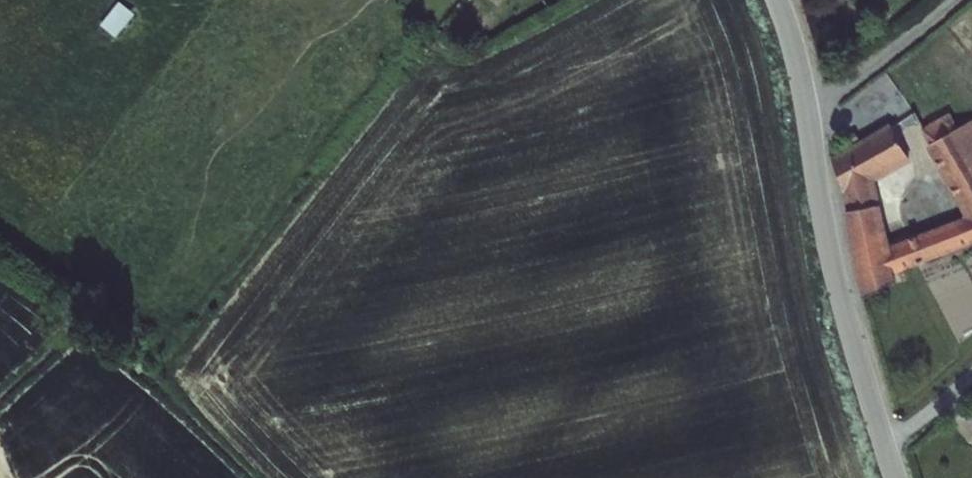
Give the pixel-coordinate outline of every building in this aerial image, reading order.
[(829,146),(844,177),(849,205),(845,208),(861,288),(890,272),(887,257),(968,234),(966,228),(971,224),(971,115),(971,113),(928,136),(965,205),(881,226),(868,166),(905,146),(886,112),(829,146)]
